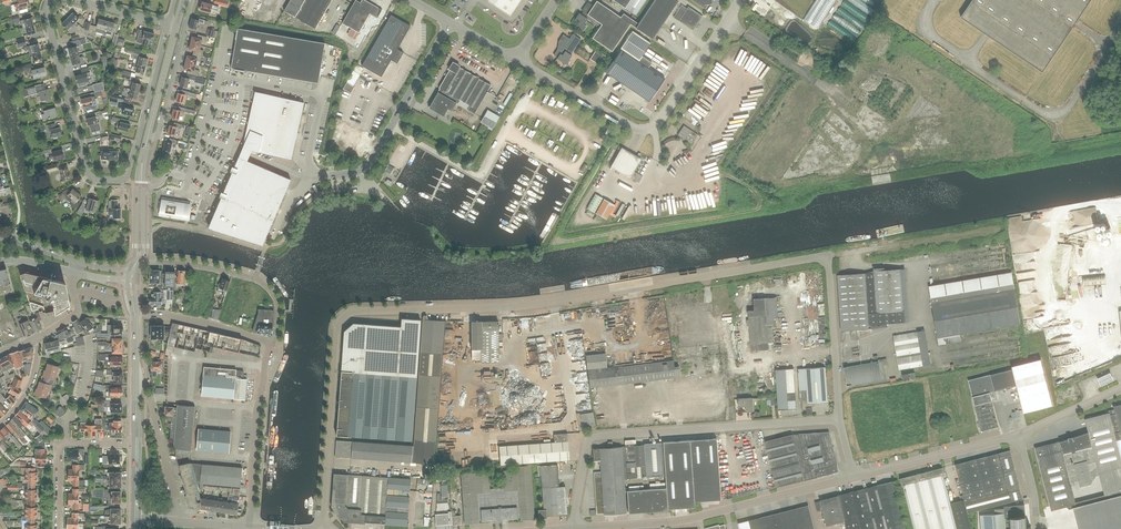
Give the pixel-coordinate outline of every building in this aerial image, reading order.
[(27,0),(19,0),(14,1),(17,11),(26,9),(25,6),(29,5),(27,0)] [(284,11),(315,29),(332,0),(290,0),(284,11)] [(382,10),(365,0),(363,0),(361,2),(357,0),(356,0),(342,23),(351,28),(359,33),(370,13),(378,18),(382,10)] [(510,15),(520,0),(488,0),(510,15)] [(593,36),(592,38),(612,51),(630,24),(652,39),(679,0),(678,0),(654,0),(638,24),(624,13),(621,17),(597,1),(593,6),(588,2),(584,7),(585,8),(590,11),(587,14),(588,15),(586,17),(587,18),(592,22),(591,23),(599,28),(593,36)] [(625,8),(636,15),(646,0),(630,0),(625,8)] [(705,9),(708,4),(712,3),(711,0),(692,0),(705,9)] [(960,18),(1042,73),(1091,0),(973,0),(960,18)] [(200,5),(199,9),(200,9),(200,10),(210,13),(211,9),(217,11),(218,6),(212,4),(202,2),(201,6),(200,5)] [(687,8),(682,5),(673,17),(679,21),(693,30),(702,16),(688,7),(687,8)] [(87,37),(91,23),(86,22),(84,29),(82,28),(79,25),(75,22),(79,18),(73,13),(68,18),(87,37)] [(586,17),(581,14),(579,13),(575,19),(574,18),(571,22),(579,28),(581,24),(583,25),(587,18),(586,17)] [(382,77),(384,73),(391,60),(397,63),(403,53),(397,49),(410,26),(391,15),(365,62),(362,66),(382,77)] [(23,28),(26,27),(34,25),(32,18),(20,21),(21,24),(22,24),(23,28)] [(80,38),(87,37),(68,18),(62,24),(68,30),(71,26),(75,30),(75,35),(71,36),(72,38),(72,41),(80,39),(80,38)] [(203,24),(204,20),(199,19),(199,20),(192,18),(189,27),(197,29),(199,22),(203,24)] [(104,34),(107,21),(99,19),(97,27),(90,25),(87,36),(94,38),(96,32),(104,34)] [(115,32),(118,24),(107,21),(104,34),(103,35),(106,36),(106,34),(111,35),(112,31),(115,32)] [(769,29),(771,30),(772,28),(761,21),(758,26),(767,32),(769,29)] [(28,35),(29,36),(32,36),(31,34),(36,33),(34,25),(26,27),(28,35)] [(318,83),(325,43),(238,28),(231,68),(244,70),(318,83)] [(153,41),(154,34),(141,31),(141,30),(138,29),(137,35),(140,36),(139,39),(143,40),(142,43),(142,44),(148,45),(149,40),(153,41)] [(208,29),(206,35),(214,37),(216,31),(214,30),(211,30),(208,29)] [(339,29),(337,35),(345,39),(348,33),(339,29)] [(632,31),(621,49),(639,61),(623,84),(647,100),(650,95),(652,96),(664,78),(656,73),(648,67),(651,62),(642,56),(651,43),(632,31)] [(205,43),(207,37),(198,34),(197,38),(192,37),(191,43),(201,45),(202,42),(205,43)] [(571,54),(581,39),(573,34),(569,38),(563,34),(559,41),(560,42),(559,50),(557,49),(554,55),(558,57),(557,58),(561,61),(565,64),(566,64),(572,55),(571,54)] [(124,46),(126,40),(118,38),(117,44),(124,46)] [(200,49),(201,45),(191,43),(189,49),(194,50),(193,54),(202,56),(204,50),(200,49)] [(29,54),(40,51),(38,44),(24,47),(25,51),(28,50),(29,54)] [(70,56),(78,54),(78,51),(80,51),(79,46),(77,47),(76,46),(69,48),(70,56)] [(147,59),(143,58),(143,57),(141,56),(141,57),(139,57),(136,56),(136,55),(135,55),(135,51),(125,49),(124,52),(127,53),(132,54),(131,58),(134,59),(133,63),(146,66),(147,59)] [(621,49),(605,72),(623,84),(639,61),(621,49)] [(596,50),(591,59),(601,64),(606,56),(596,50)] [(40,51),(29,54),(30,57),(33,56),(34,60),(35,60),(35,62),(38,61),(38,59),(42,58),(40,51)] [(85,63),(83,57),(79,57),(78,54),(70,56),(73,64),(76,64),(76,65),(85,63)] [(201,62),(202,56),(193,54),(192,57),(187,56),(186,62),(196,64),(197,61),(201,62)] [(662,67),(670,69),(671,62),(664,60),(662,67)] [(195,69),(196,64),(186,62),(184,69),(188,70),(187,74),(198,76),(199,70),(195,69)] [(144,74),(146,66),(133,63),(132,67),(134,67),(133,71),(136,72),(136,73),(139,74),(139,73),(144,74)] [(456,103),(467,110),(474,114),(491,85),(453,63),(439,88),(440,88),(429,108),(447,118),(456,103)] [(357,65),(353,71),(360,75),(363,68),(357,65)] [(32,67),(24,69),(25,73),(32,71),(34,78),(46,75),(44,68),(34,70),(33,67),(32,67)] [(78,83),(85,81),(85,82),(86,82),(89,81),(88,79),(91,78),(88,68),(82,70),(83,74),(75,76),(77,83),(78,83)] [(353,71),(346,82),(353,86),(360,75),(353,71)] [(194,80),(195,77),(187,75),(186,78),(182,77),(180,85),(187,87),(189,79),(194,80)] [(195,76),(195,77),(194,80),(194,82),(204,85),(206,79),(195,76)] [(131,89),(139,91),(141,84),(129,81),(128,84),(132,85),(131,89)] [(103,82),(92,85),(94,92),(105,90),(103,82)] [(346,82),(343,88),(350,93),(354,87),(353,86),(346,82)] [(42,86),(42,85),(23,90),(25,96),(39,93),(42,101),(51,99),(49,89),(44,90),(43,86),(42,86)] [(137,99),(139,91),(131,89),(127,88),(126,91),(130,92),(129,97),(130,97),(129,99),(132,100),(133,98),(137,99)] [(203,95),(190,92),(183,90),(182,94),(178,93),(176,101),(183,103),(185,95),(189,96),(202,99),(203,95)] [(304,102),(255,92),(243,148),(253,150),(291,159),(304,102)] [(94,97),(91,97),(81,99),(83,107),(84,107),(93,104),(92,101),(95,101),(94,97)] [(116,107),(118,100),(111,98),(109,105),(116,107)] [(93,104),(84,107),(85,111),(97,108),(95,101),(92,101),(93,104)] [(134,109),(126,107),(126,106),(119,104),(119,108),(124,109),(123,113),(123,115),(126,116),(126,114),(133,116),(134,109)] [(48,106),(41,108),(44,119),(57,116),(55,108),(48,110),(48,106)] [(184,116),(185,112),(195,114),(196,111),(186,109),(178,107),(178,110),(174,109),(171,118),(179,120),(180,115),(184,116)] [(499,116),(487,109),(480,122),(488,126),(487,128),(491,130),(499,116)] [(88,125),(90,125),(92,132),(101,130),(99,123),(98,123),(96,117),(86,119),(88,125)] [(117,126),(119,127),(119,130),(122,131),(122,130),(129,132),(130,125),(119,122),(120,119),(113,117),(112,121),(118,122),(117,126)] [(53,137),(54,138),(57,138),(57,136),(62,135),(60,128),(56,129),(55,123),(48,125),(49,131),(51,131),(53,137)] [(176,127),(178,128),(181,129),(182,125),(175,123),(174,126),(169,125),(167,134),(174,136),(176,127)] [(684,125),(677,135),(691,144),(698,135),(684,125)] [(172,144),(177,145),(178,141),(170,139),(169,143),(165,142),(163,150),(166,151),(165,154),(169,155),(170,152),(172,144)] [(639,182),(642,176),(634,171),(641,158),(621,147),(610,167),(630,178),(630,177),(639,182)] [(48,154),(49,158),(54,157),(55,160),(64,157),(62,150),(53,152),(52,148),(43,151),(44,155),(48,154)] [(250,156),(253,150),(243,148),(241,152),(239,157),(248,161),(250,156)] [(110,159),(110,149),(102,149),(102,159),(110,159)] [(239,157),(228,182),(280,204),(291,179),(248,161),(239,157)] [(60,166),(59,163),(46,167),(47,172),(51,171),(58,169),(60,168),(63,181),(70,179),(66,164),(60,166)] [(385,171),(391,174),(394,168),(388,164),(385,171)] [(228,182),(217,208),(269,230),(280,204),(228,182)] [(66,191),(58,195),(62,202),(68,199),(70,202),(70,204),(76,208),(80,203),(77,201),(81,196),(73,189),(68,195),(66,191)] [(703,193),(706,207),(720,205),(718,190),(703,193)] [(595,213),(603,198),(596,194),(588,209),(595,213)] [(159,202),(158,210),(161,210),(160,214),(172,216),(174,217),(174,216),(186,218),(189,202),(161,197),(161,201),(159,201),(159,202)] [(82,204),(77,212),(82,214),(85,209),(95,212),(98,201),(89,198),(87,205),(82,204)] [(615,205),(603,198),(595,213),(606,219),(615,205)] [(117,209),(117,202),(117,200),(111,200),(111,201),(109,201),(109,208),(108,208),(108,214),(114,215),(113,218),(120,218),(120,209),(117,209)] [(1093,207),(1087,212),(1092,218),(1090,219),(1094,223),(1098,220),(1096,217),(1100,214),(1093,207)] [(269,230),(217,208),(209,227),(262,244),(269,230)] [(187,248),(186,254),(216,259),(217,253),(187,248)] [(221,254),(219,260),(248,268),(250,262),(221,254)] [(266,268),(262,272),(279,288),(283,284),(266,268)] [(10,284),(6,269),(0,270),(0,295),(4,294),(12,292),(10,284)] [(841,331),(849,330),(869,329),(869,327),(879,324),(906,322),(906,321),(909,321),(905,269),(873,271),(866,273),(838,275),(841,331)] [(150,271),(150,282),(158,282),(158,286),(155,286),(155,289),(161,289),(162,289),(162,273),(162,271),(159,271),(150,271)] [(162,273),(162,289),(167,290),(174,290),(175,282),(175,279),(175,272),(166,271),(165,273),(162,273)] [(26,272),(20,274),(32,311),(38,309),(40,312),(42,319),(45,327),(73,310),(71,300),(66,285),(63,283),(48,279),(48,278),(26,272)] [(174,290),(176,290),(177,282),(184,283),(185,273),(178,272),(177,279),(175,279),(175,282),(174,290)] [(939,345),(961,341),(960,334),(1020,324),(1012,272),(929,286),(939,345)] [(1083,277),(1084,286),(1106,284),(1105,275),(1083,277)] [(225,296),(230,281),(223,278),(221,283),(220,283),(220,284),(219,284),(218,286),(219,287),(217,291),(222,293),(223,291),(224,291),(223,295),(225,296)] [(152,298),(150,298),(150,304),(161,304),(161,299),(164,299),(164,292),(161,292),(155,292),(155,294),(152,294),(152,298)] [(776,297),(765,298),(754,299),(755,310),(749,311),(749,320),(747,320),(748,326),(750,326),(751,351),(769,350),(768,343),(774,342),(773,324),(775,324),(774,318),(778,318),(776,297)] [(218,320),(220,310),(213,309),(212,318),(218,320)] [(273,331),(274,309),(259,309),(259,314),(253,331),(267,335),(269,336),(270,336),(271,335),(272,334),(272,333),(272,331),(273,331)] [(335,457),(425,464),(425,473),(424,479),(430,479),(431,473),(429,473),(429,471),(434,472),(445,321),(428,319),(427,315),(424,315),(423,316),(423,319),(413,445),(336,440),(335,457)] [(39,320),(37,317),(30,320),(35,333),(42,329),(39,320)] [(412,441),(421,319),(402,317),(401,326),(353,322),(344,330),(336,435),(412,441)] [(89,334),(96,333),(101,332),(100,325),(96,325),(97,327),(94,329),(93,327),(90,323),(91,322),(89,318),(86,318),(80,322),(85,329),(89,334)] [(28,320),(19,324),(25,337),(34,334),(28,320)] [(77,334),(83,331),(83,330),(78,320),(72,322),(75,327),(74,327),(77,334)] [(472,321),(472,349),(482,349),(482,363),(498,363),(498,321),(472,321)] [(214,347),(244,354),(260,358),(261,346),(242,339),(172,323),(171,327),(169,336),(167,345),(195,352),(196,348),(210,351),(212,352),(214,347)] [(101,332),(96,333),(97,337),(108,337),(115,337),(115,334),(116,334),(122,334),(122,331),(122,325),(111,325),(111,333),(103,333),(101,332)] [(164,336),(169,336),(171,327),(164,327),(164,325),(151,325),(151,339),(164,339),(164,336)] [(54,337),(55,338),(55,341),(58,340),(65,338),(78,335),(77,334),(74,327),(71,329),(73,332),(70,334),(66,327),(56,333),(56,336),(54,337)] [(899,370),(931,364),(925,331),(893,336),(899,370)] [(83,336),(75,338),(77,346),(85,344),(83,336)] [(55,341),(45,343),(47,353),(61,350),(59,344),(66,342),(65,338),(58,340),(55,341)] [(34,357),(31,348),(26,349),(29,360),(29,361),(33,360),(34,357)] [(27,361),(29,360),(26,349),(19,351),(22,361),(27,360),(27,361)] [(16,368),(24,366),(24,365),(18,351),(10,354),(16,368)] [(587,369),(607,367),(606,353),(586,355),(587,369)] [(10,354),(2,358),(9,369),(14,366),(15,367),(16,367),(15,365),(10,354)] [(110,360),(110,365),(122,365),(122,356),(111,356),(111,354),(105,354),(105,357),(106,357),(109,357),(109,360),(110,360)] [(0,359),(0,367),(4,372),(5,372),(4,371),(9,369),(2,358),(0,359)] [(1053,406),(1041,359),(1011,366),(1012,369),(1016,386),(1023,413),(1053,406)] [(151,361),(151,370),(152,370),(152,377),(157,377),(157,370),(162,370),(162,367),(164,367),(164,360),(161,360),(161,361),(151,361)] [(679,367),(675,367),(674,360),(588,370),(590,388),(676,377),(680,377),(679,367)] [(290,361),(271,387),(277,390),(290,361)] [(847,385),(849,385),(887,378),(884,361),(844,368),(847,385)] [(45,399),(50,400),(51,398),(50,397),(48,396),(49,391),(50,391),(52,385),(54,385),(54,384),(56,384),(57,380),(55,380),(57,373),(59,374),(60,369),(62,369),(63,369),(64,367),(59,365),(59,366),(48,363),(46,370),(45,370),(43,376),(42,376),(40,381),(37,389),(36,389),(35,394),(46,397),(45,399)] [(245,400),(247,379),(243,379),(244,371),(236,371),(236,370),(204,367),(202,396),(245,400)] [(816,402),(828,402),(825,367),(798,368),(800,390),(799,391),(800,401),(802,401),(802,409),(806,409),(806,413),(812,413),(812,412),(817,411),(816,402)] [(783,369),(776,370),(778,410),(785,410),(796,409),(795,392),(787,392),(786,369),(783,369)] [(1012,369),(990,375),(995,391),(1016,386),(1012,369)] [(114,376),(114,383),(122,383),(122,372),(114,372),(114,370),(106,370),(106,374),(113,374),(113,376),(114,376)] [(903,380),(916,378),(915,372),(902,374),(903,380)] [(1100,377),(1103,385),(1116,380),(1113,372),(1100,377)] [(990,375),(968,380),(972,397),(990,393),(993,392),(995,391),(990,375)] [(19,388),(22,381),(15,378),(12,385),(19,388)] [(714,378),(698,379),(700,417),(716,416),(714,378)] [(698,379),(681,380),(683,418),(700,417),(698,379)] [(109,396),(111,396),(122,396),(122,387),(111,387),(111,385),(103,385),(94,383),(93,388),(102,390),(105,388),(109,388),(109,396)] [(21,392),(11,386),(9,387),(11,389),(9,392),(13,395),(13,394),(18,397),(21,392)] [(990,393),(972,397),(975,405),(992,401),(992,400),(990,393)] [(6,399),(12,406),(15,402),(10,396),(6,399)] [(746,412),(753,411),(752,398),(738,399),(739,406),(746,406),(746,412)] [(103,400),(103,407),(111,407),(111,411),(122,412),(122,403),(111,403),(111,400),(103,400)] [(992,401),(975,405),(979,423),(980,427),(981,432),(999,427),(992,401)] [(33,421),(32,422),(32,423),(34,425),(36,427),(44,438),(54,432),(41,421),(39,423),(35,419),(34,420),(33,419),(39,411),(26,402),(20,410),(28,416),(27,417),(33,421)] [(1035,448),(1050,506),(1051,510),(1069,506),(1070,509),(1073,508),(1078,528),(1120,528),(1120,404),(1120,405),(1120,403),(1118,403),(1118,405),(1113,406),(1114,409),(1107,411),(1108,413),(1085,419),(1088,432),(1072,438),(1072,437),(1068,437),(1068,439),(1060,442),(1035,448)] [(172,421),(170,439),(174,439),(173,449),(176,449),(175,457),(177,457),(191,458),(195,406),(177,405),(177,408),(176,421),(172,421)] [(62,406),(60,406),(55,413),(60,417),(66,413),(62,406)] [(165,406),(164,415),(168,416),(168,421),(172,421),(176,421),(177,408),(174,407),(165,406)] [(25,426),(30,421),(28,418),(20,410),(15,416),(22,422),(21,423),(25,426)] [(590,426),(595,425),(593,413),(581,415),(582,421),(589,420),(590,426)] [(20,428),(23,426),(15,416),(11,421),(25,437),(30,443),(32,441),(20,428)] [(91,436),(91,425),(87,425),(87,418),(81,420),(81,422),(81,426),(79,426),(79,430),(81,430),(81,431),(85,431),(85,435),(91,436)] [(104,422),(104,420),(104,418),(103,418),(101,418),(101,419),(95,419),(95,425),(91,425),(91,436),(96,436),(96,431),(101,431),(101,424),(104,424),(104,422)] [(272,420),(271,442),(277,443),(279,421),(272,420)] [(14,435),(16,433),(21,439),(24,437),(11,421),(6,425),(14,435)] [(104,422),(104,424),(104,430),(109,430),(109,432),(112,432),(117,432),(117,431),(121,431),(122,430),(122,427),(122,426),(121,426),(121,421),(114,421),(114,422),(112,422),(109,422),(109,425),(107,425),(108,422),(104,422)] [(0,431),(7,438),(11,434),(4,427),(0,431)] [(231,432),(199,429),(197,450),(229,452),(231,432)] [(7,438),(0,431),(0,441),(7,448),(8,447),(3,441),(7,438)] [(799,434),(810,479),(839,472),(829,431),(799,434)] [(38,443),(44,438),(40,433),(34,438),(38,443)] [(500,464),(569,460),(568,433),(554,434),(555,442),(499,446),(500,464)] [(798,482),(804,480),(792,434),(765,441),(776,487),(798,482)] [(804,480),(810,479),(799,434),(792,434),(804,480)] [(35,458),(47,458),(47,453),(45,453),(45,438),(44,438),(38,443),(38,446),(35,446),(35,449),(35,458)] [(667,488),(627,491),(629,513),(646,512),(648,514),(650,512),(668,511),(668,509),(678,508),(679,508),(683,508),(684,508),(695,507),(694,502),(699,501),(702,501),(719,500),(721,500),(716,439),(690,440),(690,441),(664,443),(666,482),(667,488)] [(636,440),(625,441),(625,446),(625,447),(627,474),(627,479),(664,476),(662,443),(644,444),(644,445),(644,444),(642,444),(642,445),(636,446),(636,440)] [(593,449),(593,450),(594,461),(601,460),(601,467),(598,468),(598,472),(594,473),(594,479),(596,506),(597,506),(597,513),(604,513),(604,515),(626,514),(624,480),(627,480),(627,479),(627,474),(625,447),(625,446),(613,447),(612,442),(608,442),(609,448),(593,449)] [(271,445),(268,478),(275,478),(277,445),(271,445)] [(900,478),(902,485),(905,495),(902,496),(904,503),(907,502),(914,528),(972,528),(968,513),(1023,499),(1023,497),(1018,479),(1012,455),(1010,450),(956,464),(963,495),(960,496),(961,500),(950,503),(943,475),(944,475),(942,468),(900,478)] [(74,462),(78,462),(78,460),(78,452),(69,452),(69,460),(74,460),(74,462)] [(103,456),(103,463),(107,463),(107,461),(109,461),(109,463),(120,463),(120,461),(122,461),(122,457),(120,457),(120,454),(117,454),(117,453),(112,453),(112,454),(109,454),(109,456),(103,456)] [(47,463),(47,458),(35,458),(32,458),(32,463),(29,463),(29,466),(35,466),(35,467),(45,467),(45,463),(47,463)] [(190,462),(186,462),(178,461),(186,494),(185,495),(188,507),(199,509),(201,498),(198,498),(195,483),(200,483),(204,484),(240,487),(242,468),(190,463),(190,462)] [(84,470),(84,467),(85,465),(73,464),(73,469),(69,469),(69,480),(73,480),(73,485),(84,485),(84,480),(79,480),(79,470),(84,470)] [(488,471),(461,473),(465,524),(479,523),(478,521),(489,520),(491,520),(494,521),(496,522),(499,521),(501,521),(503,519),(504,519),(508,518),(520,518),(521,520),(522,520),(532,519),(535,519),(531,465),(516,466),(517,469),(503,470),(505,490),(489,491),(488,471)] [(541,476),(542,488),(544,510),(538,510),(539,519),(547,518),(547,516),(567,514),(565,486),(559,487),(557,465),(538,466),(539,477),(541,476)] [(26,477),(37,477),(38,472),(35,472),(35,468),(26,468),(26,471),(26,477)] [(384,525),(387,495),(387,490),(388,479),(388,478),(334,474),(331,506),(345,522),(384,525)] [(37,482),(37,477),(26,477),(26,485),(35,486),(35,482),(37,482)] [(388,479),(387,490),(409,492),(410,481),(388,479)] [(264,480),(261,513),(268,514),(270,481),(264,480)] [(892,482),(838,495),(838,496),(820,500),(820,501),(817,502),(819,511),(822,510),(826,526),(844,521),(846,528),(905,528),(892,482)] [(35,489),(35,486),(26,485),(26,494),(37,494),(37,489),(35,489)] [(68,499),(79,499),(79,494),(82,494),(82,491),(84,491),(84,488),(73,488),(73,493),(68,493),(68,499)] [(121,492),(112,492),(112,493),(108,493),(108,489),(95,489),(95,497),(108,498),(108,502),(107,503),(107,506),(113,506),(113,503),(121,503),(121,492)] [(37,499),(37,494),(26,494),(26,499),(28,499),(28,503),(35,503),(35,499),(37,499)] [(409,497),(392,496),(387,495),(386,506),(408,508),(409,497)] [(228,502),(220,501),(218,511),(237,514),(237,513),(238,508),(238,504),(234,503),(232,503),(232,500),(235,500),(238,500),(239,500),(239,496),(233,496),(229,496),(228,502)] [(218,511),(220,501),(201,498),(199,509),(218,511)] [(79,503),(79,499),(68,499),(68,504),(73,504),(73,509),(81,509),(81,503),(79,503)] [(35,507),(35,503),(28,503),(28,507),(26,507),(26,512),(37,512),(37,507),(35,507)] [(808,505),(799,508),(803,522),(812,520),(808,505)] [(1031,526),(1026,526),(1025,505),(1004,506),(1004,508),(994,509),(994,514),(981,515),(982,528),(1031,528),(1031,526)] [(799,508),(790,510),(794,525),(803,522),(799,508)] [(451,510),(452,525),(461,524),(460,516),(455,516),(455,510),(451,510)] [(785,527),(794,525),(790,510),(782,512),(785,527)] [(37,517),(37,512),(26,512),(25,517),(22,517),(22,518),(22,521),(28,521),(35,521),(35,517),(37,517)] [(407,524),(408,514),(386,512),(385,523),(407,524)] [(449,523),(452,523),(451,512),(448,512),(448,514),(436,515),(436,525),(449,524),(449,523)] [(773,514),(776,528),(786,528),(785,527),(782,512),(773,514)] [(68,523),(78,523),(78,515),(84,516),(84,513),(73,513),(72,518),(68,517),(68,523)] [(767,528),(776,528),(773,514),(764,517),(767,528)] [(755,519),(758,528),(767,528),(764,517),(755,519)] [(755,519),(749,520),(751,528),(758,528),(755,519)] [(749,520),(738,523),(740,528),(751,528),(749,520)] [(803,522),(804,528),(814,528),(812,520),(803,522)] [(35,521),(28,521),(28,525),(25,525),(25,528),(37,528),(37,525),(35,525),(35,521)]
